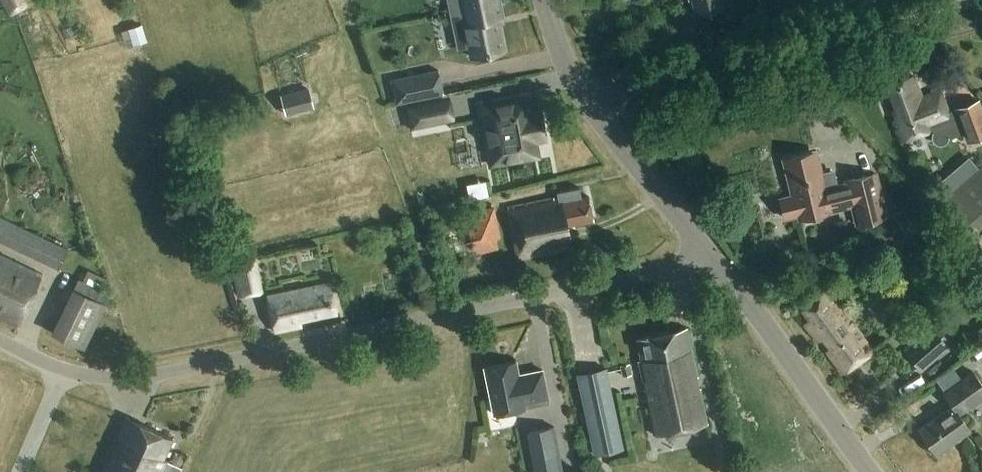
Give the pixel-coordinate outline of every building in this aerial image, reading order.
[(9,17),(29,6),(26,0),(0,0),(9,17)] [(451,13),(500,3),(500,2),(497,3),(496,0),(448,0),(451,13)] [(696,16),(724,9),(721,0),(692,0),(696,16)] [(500,3),(451,13),(459,49),(469,47),(472,58),(504,51),(497,18),(503,17),(500,3)] [(147,41),(142,25),(128,29),(133,46),(147,41)] [(438,71),(403,78),(408,102),(410,101),(443,94),(438,71)] [(887,86),(900,119),(893,122),(901,142),(932,130),(933,133),(933,134),(932,137),(932,139),(933,142),(935,144),(937,146),(940,146),(944,145),(946,143),(948,140),(964,134),(968,144),(981,139),(981,112),(978,101),(948,112),(940,91),(921,98),(913,77),(887,86)] [(282,95),(287,113),(313,106),(308,88),(282,95)] [(449,96),(406,105),(411,130),(454,121),(449,96)] [(527,98),(480,107),(491,166),(538,157),(535,142),(547,140),(542,111),(530,113),(527,98)] [(786,164),(786,165),(789,164),(794,182),(790,183),(790,184),(791,184),(794,196),(780,200),(785,219),(798,216),(799,219),(852,206),(857,226),(887,218),(876,174),(846,181),(847,184),(836,186),(833,172),(821,175),(816,156),(810,158),(809,154),(791,158),(792,162),(786,164)] [(981,233),(981,163),(975,154),(944,178),(954,190),(946,197),(977,236),(981,233)] [(470,200),(489,197),(486,181),(467,185),(470,200)] [(582,199),(579,188),(557,193),(558,198),(507,208),(518,260),(573,249),(568,227),(594,221),(589,197),(582,199)] [(494,207),(439,218),(445,249),(500,238),(494,207)] [(57,269),(67,249),(0,217),(0,242),(57,269)] [(849,233),(846,220),(833,223),(837,236),(849,233)] [(901,236),(896,226),(877,235),(881,245),(901,236)] [(17,328),(42,275),(0,255),(0,319),(17,328)] [(255,261),(232,266),(239,298),(262,293),(255,261)] [(100,291),(107,273),(89,266),(82,284),(100,291)] [(92,346),(113,299),(79,284),(58,331),(92,346)] [(330,284),(267,297),(275,332),(302,326),(300,320),(336,313),(330,284)] [(828,291),(802,310),(810,321),(805,324),(819,343),(823,339),(830,349),(826,352),(843,374),(873,352),(828,291)] [(687,328),(637,339),(641,361),(639,361),(655,436),(708,424),(687,328)] [(932,328),(905,352),(922,372),(949,348),(932,328)] [(973,354),(979,363),(981,361),(981,347),(973,354)] [(516,362),(484,369),(494,415),(549,404),(543,371),(519,376),(516,362)] [(628,364),(621,366),(623,376),(631,375),(628,364)] [(606,369),(577,376),(594,455),(619,449),(607,394),(612,393),(606,369)] [(943,394),(952,407),(918,431),(936,456),(970,432),(959,415),(981,400),(981,387),(972,373),(943,394)] [(101,471),(162,471),(167,462),(163,460),(173,439),(126,418),(101,471)] [(530,432),(538,471),(563,471),(554,427),(530,432)]
